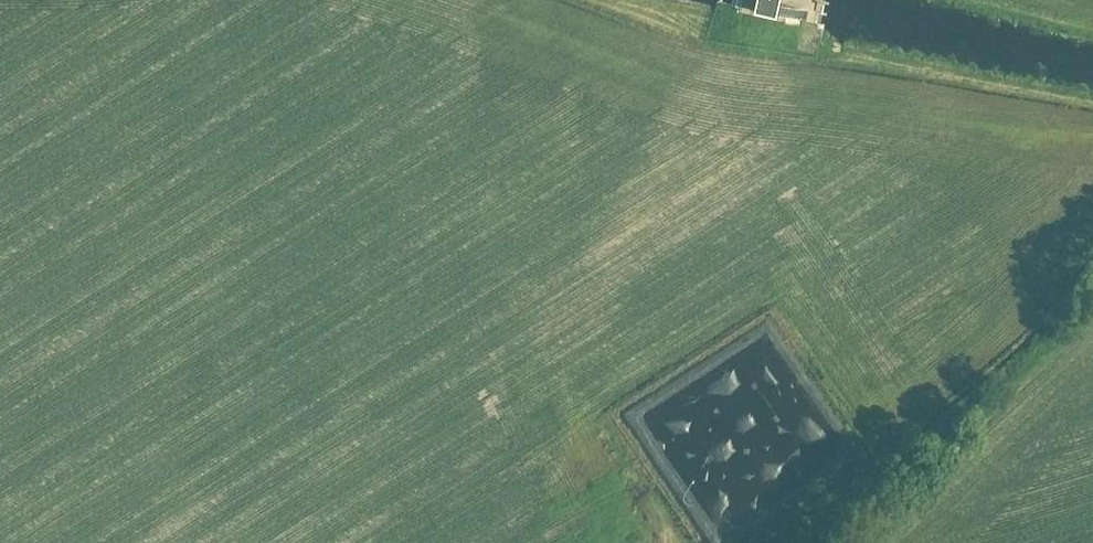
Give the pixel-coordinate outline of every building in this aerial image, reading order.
[(776,18),(780,0),(757,0),(754,13),(776,18)]
